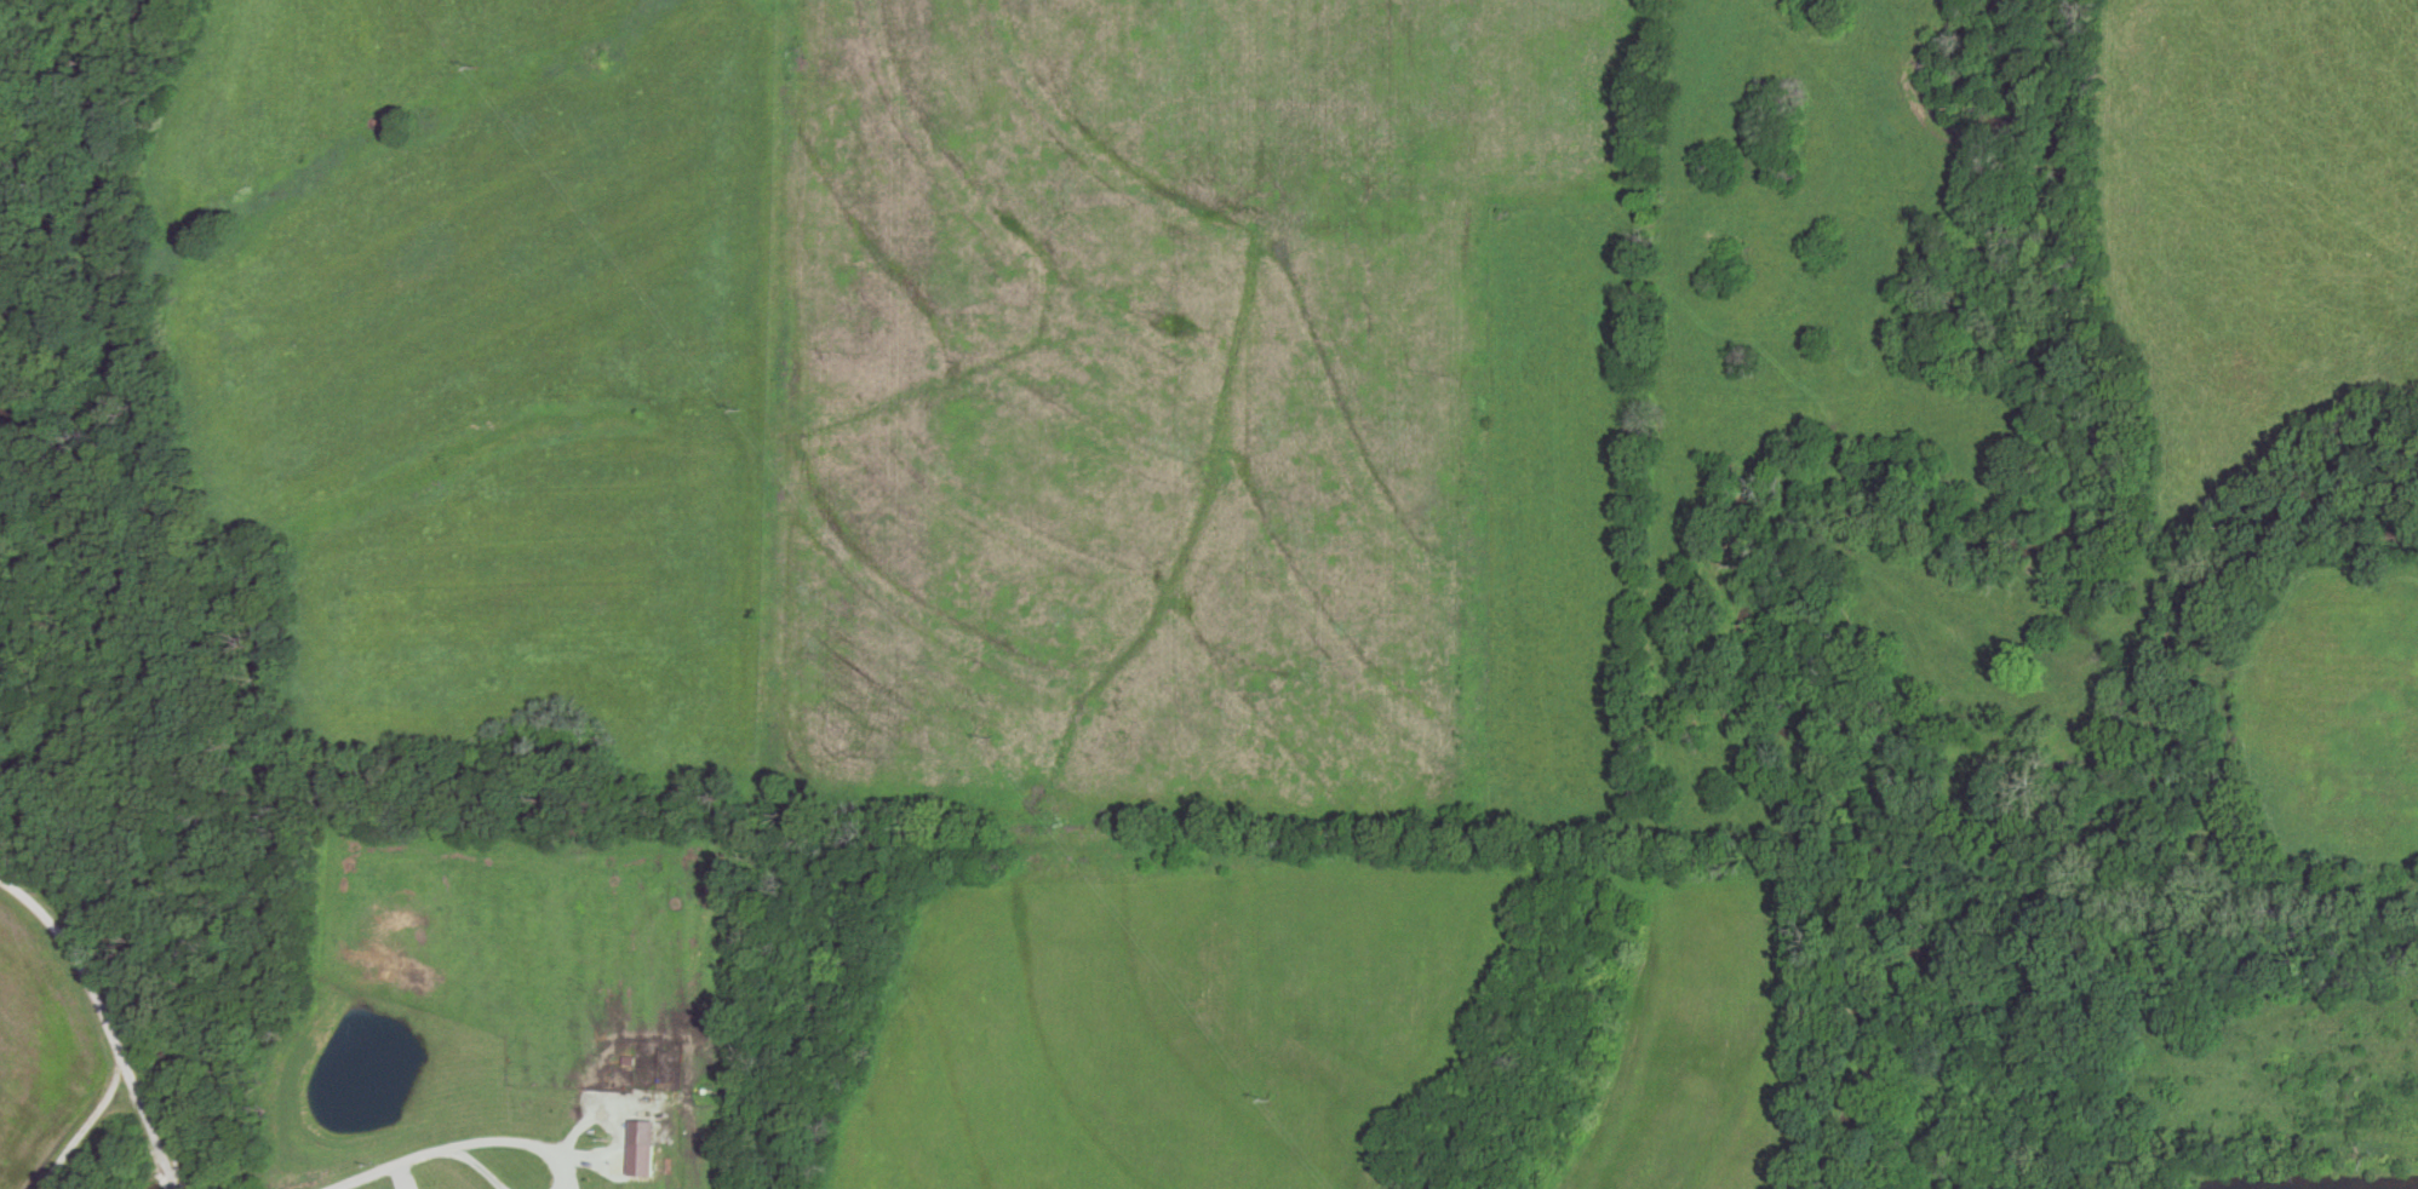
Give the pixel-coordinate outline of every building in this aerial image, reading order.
[(659,1175),(659,1143),(634,1142),(633,1174),(659,1175)]
